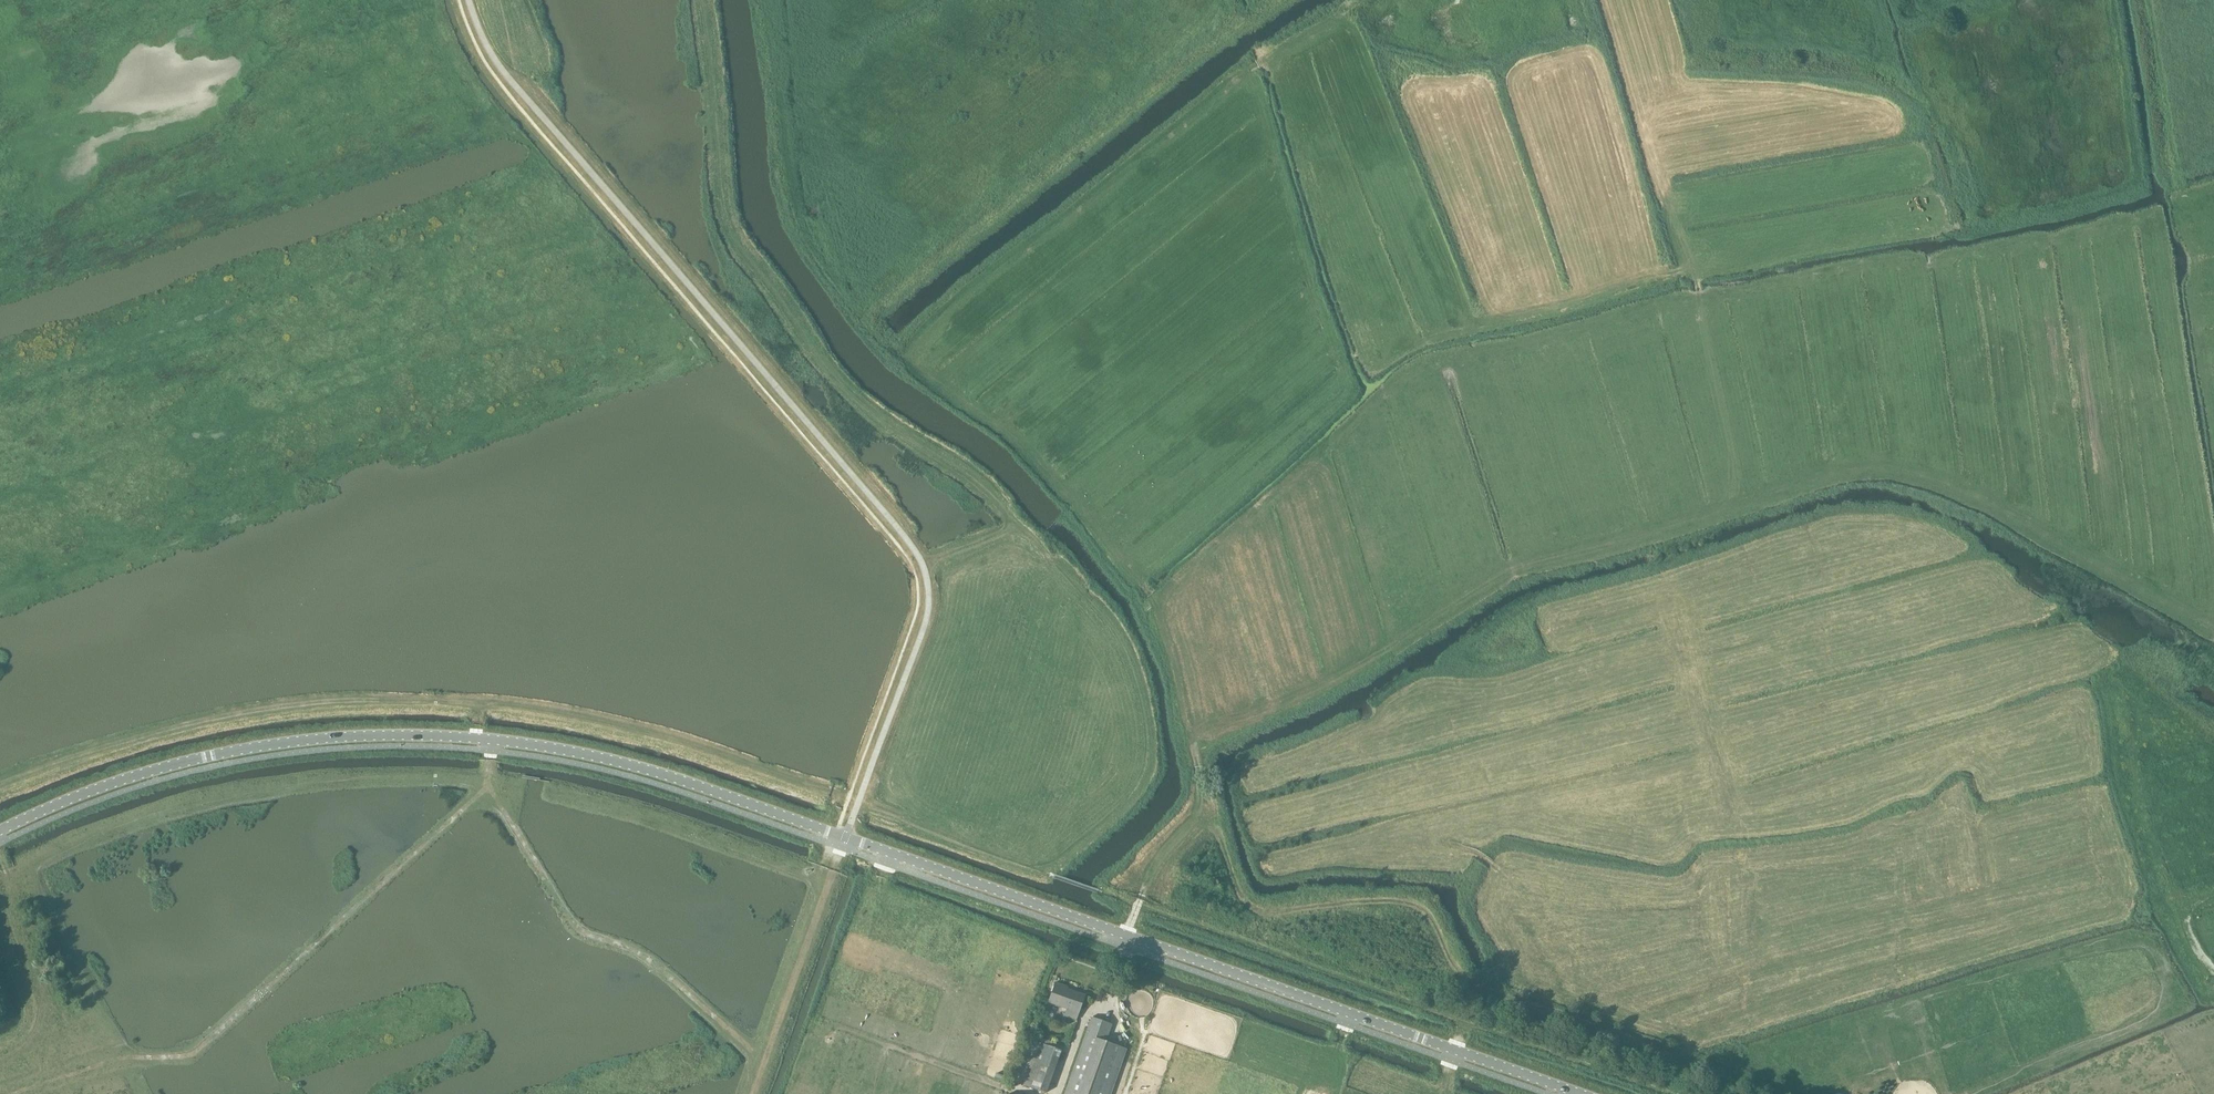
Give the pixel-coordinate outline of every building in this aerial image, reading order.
[(1066,1009),(1064,1016),(1077,1021),(1085,996),(1064,988),(1064,986),(1055,983),(1048,1003),(1066,1009)] [(1064,1093),(1112,1093),(1127,1049),(1126,1049),(1106,1042),(1112,1024),(1102,1021),(1091,1017),(1064,1093)] [(1028,1041),(1014,1083),(1046,1093),(1060,1052),(1028,1041)]
